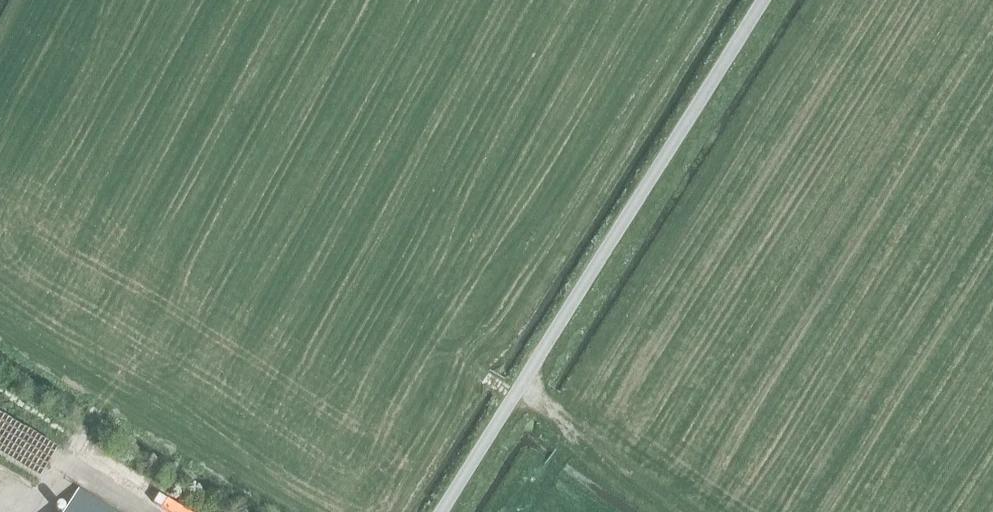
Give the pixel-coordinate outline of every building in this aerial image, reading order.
[(63,511),(114,511),(78,489),(63,511)]
